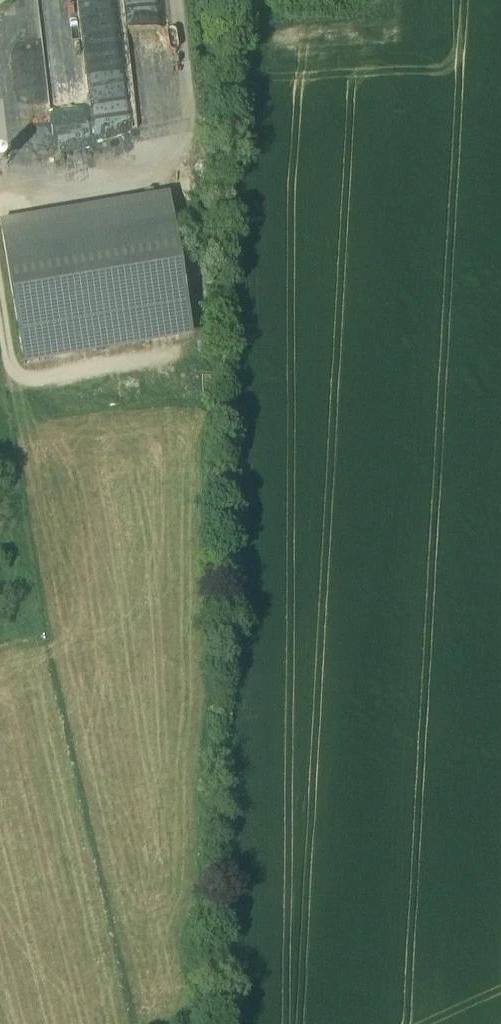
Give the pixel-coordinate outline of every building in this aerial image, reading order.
[(50,100),(64,99),(64,95),(81,93),(74,27),(47,30),(45,15),(47,14),(46,0),(39,0),(50,100)] [(7,234),(27,361),(188,336),(168,209),(7,234)]
